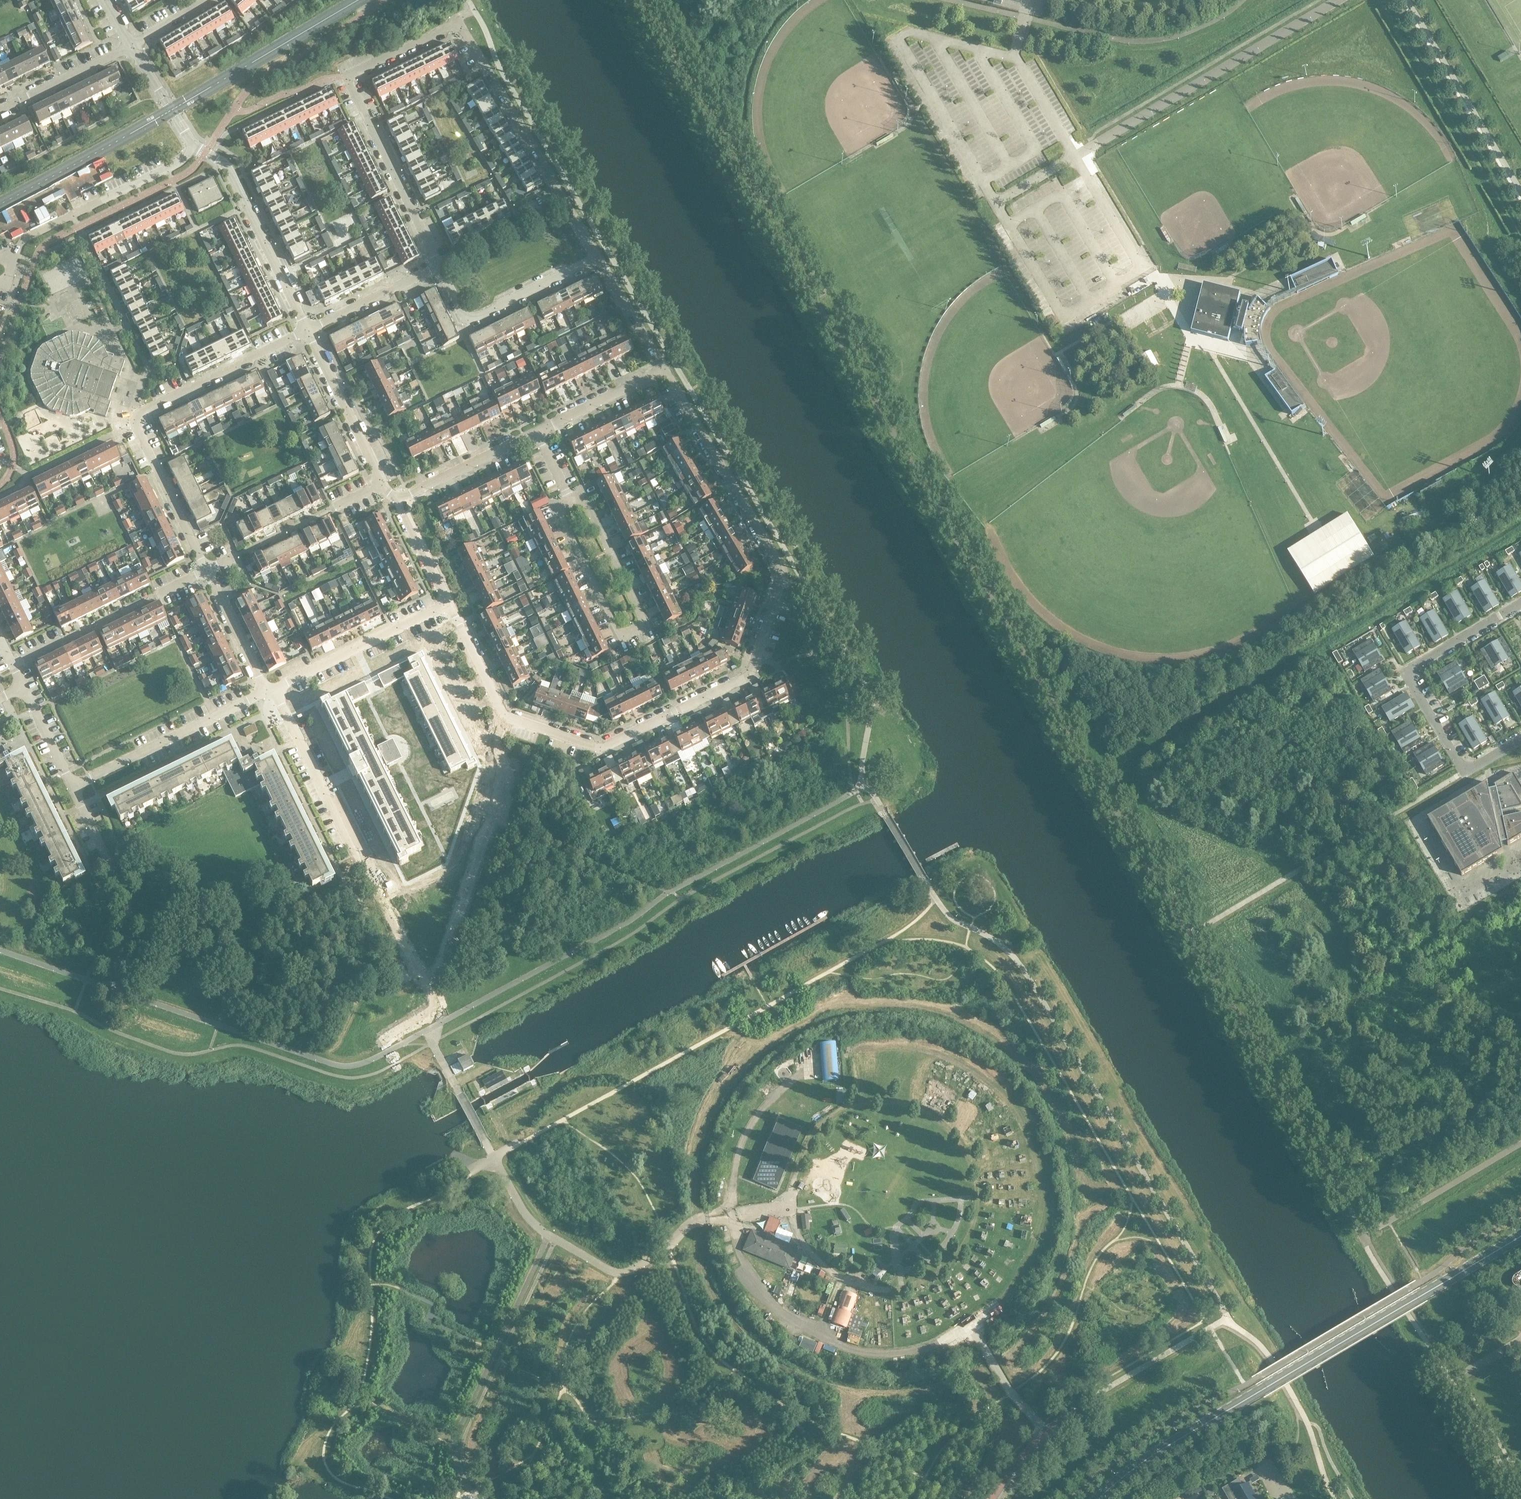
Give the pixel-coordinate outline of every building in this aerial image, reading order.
[(55,10),(72,2),(71,0),(50,0),(55,10)] [(144,0),(135,0),(127,5),(132,14),(147,5),(144,0)] [(244,0),(230,0),(241,14),(249,7),(244,0)] [(74,6),(72,2),(55,10),(60,20),(75,13),(72,7),(74,6)] [(225,4),(216,9),(224,24),(234,19),(225,4)] [(224,24),(216,9),(206,15),(215,30),(224,24)] [(78,19),(75,13),(60,20),(65,31),(82,22),(80,18),(78,19)] [(215,30),(206,15),(197,20),(206,35),(215,30)] [(206,35),(197,20),(188,26),(197,41),(206,35)] [(84,26),(82,22),(65,31),(70,41),(85,33),(82,27),(84,26)] [(197,41),(188,26),(178,31),(187,46),(197,41)] [(187,46),(178,31),(169,37),(178,52),(187,46)] [(88,39),(85,33),(70,41),(75,51),(92,43),(90,38),(88,39)] [(178,52),(169,37),(160,43),(168,58),(178,52)] [(457,59),(450,44),(440,49),(447,64),(457,59)] [(42,48),(32,54),(39,69),(45,66),(46,68),(51,66),(42,48)] [(56,48),(50,51),(56,62),(61,59),(56,48)] [(447,64),(440,49),(430,53),(438,69),(447,64)] [(438,69),(430,53),(420,58),(428,74),(438,69)] [(39,69),(32,54),(22,59),(30,76),(34,74),(33,72),(39,69)] [(428,74),(420,58),(411,63),(418,78),(428,74)] [(30,76),(22,59),(11,64),(19,79),(25,76),(26,78),(30,76)] [(418,78),(411,63),(401,68),(409,83),(418,78)] [(19,79),(11,64),(1,69),(10,86),(14,84),(13,82),(19,79)] [(117,68),(104,74),(112,89),(122,84),(118,75),(120,74),(117,68)] [(409,83),(401,68),(391,72),(399,88),(409,83)] [(1,69),(0,69),(0,88),(4,86),(5,88),(10,86),(1,69)] [(399,88),(391,72),(382,77),(389,93),(399,88)] [(112,89),(104,74),(98,77),(97,75),(93,77),(102,94),(112,89)] [(102,94),(93,77),(89,79),(90,81),(84,84),(91,99),(102,94)] [(389,93),(382,77),(372,82),(379,98),(389,93)] [(466,89),(471,99),(486,90),(481,80),(466,89)] [(91,99),(84,84),(78,87),(77,85),(73,87),(81,104),(91,99)] [(81,104),(73,87),(68,89),(69,91),(63,94),(71,109),(81,104)] [(338,105),(330,89),(320,94),(328,110),(338,105)] [(492,99),(486,90),(471,99),(477,108),(492,99)] [(71,109),(63,94),(57,97),(56,95),(52,97),(61,114),(71,109)] [(328,110),(320,94),(310,99),(318,114),(328,110)] [(61,114),(52,97),(48,99),(49,101),(43,104),(50,119),(61,114)] [(318,114),(310,99),(301,104),(308,119),(318,114)] [(497,109),(492,99),(477,108),(482,117),(497,109)] [(50,119),(43,104),(37,107),(36,105),(31,107),(40,124),(50,119)] [(308,119),(301,104),(291,108),(299,124),(308,119)] [(299,124),(291,108),(281,113),(289,129),(299,124)] [(503,118),(497,109),(482,117),(488,127),(503,118)] [(289,129),(281,113),(272,118),(279,133),(289,129)] [(21,121),(15,123),(22,139),(33,133),(24,116),(20,118),(21,121)] [(387,124),(392,134),(407,126),(402,116),(387,124)] [(279,133),(272,118),(262,123),(270,138),(279,133)] [(508,127),(503,118),(488,127),(493,136),(508,127)] [(22,139),(15,123),(9,126),(8,124),(4,126),(12,144),(22,139)] [(270,138),(262,123),(252,127),(260,143),(270,138)] [(358,133),(353,124),(338,131),(343,141),(358,133)] [(4,126),(0,128),(0,130),(1,131),(0,131),(0,145),(2,149),(12,144),(4,126)] [(412,136),(407,126),(392,134),(397,143),(412,136)] [(260,143),(252,127),(242,132),(250,148),(260,143)] [(514,136),(508,127),(493,136),(499,145),(514,136)] [(363,143),(358,133),(343,141),(347,151),(363,143)] [(417,145),(412,136),(397,143),(401,153),(417,145)] [(519,146),(514,136),(499,145),(504,155),(519,146)] [(368,153),(363,143),(347,151),(352,160),(368,153)] [(421,155),(417,145),(401,153),(406,163),(421,155)] [(525,155),(519,146),(504,155),(510,164),(525,155)] [(372,163),(368,153),(352,160),(357,170),(372,163)] [(426,165),(421,155),(406,163),(411,172),(426,165)] [(530,164),(525,155),(510,164),(515,173),(530,164)] [(377,172),(372,163),(357,170),(362,180),(377,172)] [(536,174),(530,164),(515,173),(521,182),(536,174)] [(431,174),(426,165),(411,172),(416,182),(431,174)] [(271,176),(266,166),(251,174),(256,184),(271,176)] [(382,182),(377,172),(362,180),(367,190),(382,182)] [(436,184),(431,174),(416,182),(420,192),(436,184)] [(541,183),(536,174),(521,182),(527,192),(541,183)] [(276,186),(271,176),(256,184),(261,193),(276,186)] [(213,178),(200,184),(211,206),(224,200),(213,178)] [(387,192),(382,182),(367,190),(371,200),(387,192)] [(211,206),(200,184),(188,191),(198,212),(211,206)] [(441,194),(436,184),(420,192),(425,202),(441,194)] [(281,195),(276,186),(261,193),(265,203),(281,195)] [(184,211),(176,195),(166,200),(174,215),(184,211)] [(286,205),(281,195),(265,203),(270,213),(286,205)] [(375,206),(380,216),(395,208),(390,199),(375,206)] [(174,215),(166,200),(157,205),(164,220),(174,215)] [(503,201),(493,206),(501,221),(511,217),(503,201)] [(164,220),(157,205),(147,209),(155,225),(164,220)] [(290,215),(286,205),(270,213),(275,222),(290,215)] [(501,221),(493,206),(484,211),(491,226),(501,221)] [(400,218),(395,208),(380,216),(384,226),(400,218)] [(155,225),(147,209),(137,214),(145,230),(155,225)] [(491,226),(484,211),(474,215),(481,231),(491,226)] [(145,230),(137,214),(128,219),(135,234),(145,230)] [(295,225),(290,215),(275,222),(280,232),(295,225)] [(481,231),(474,215),(464,220),(472,236),(481,231)] [(404,228),(400,218),(384,226),(389,235),(404,228)] [(135,234),(128,219),(118,224),(126,239),(135,234)] [(219,227),(224,237),(239,230),(234,220),(219,227)] [(472,236),(464,220),(454,225),(462,240),(472,236)] [(126,239),(118,224),(108,228),(116,244),(126,239)] [(300,234),(295,225),(280,232),(284,242),(300,234)] [(462,240),(454,225),(444,230),(452,245),(462,240)] [(116,244),(108,228),(99,233),(106,249),(116,244)] [(409,238),(404,228),(389,235),(394,245),(409,238)] [(244,239),(239,230),(224,237),(229,247),(244,239)] [(106,249),(99,233),(89,238),(96,254),(106,249)] [(305,244),(300,234),(284,242),(289,251),(305,244)] [(414,247),(409,238),(394,245),(399,255),(414,247)] [(249,249),(244,239),(229,247),(233,256),(249,249)] [(309,254),(305,244),(289,251),(294,261),(309,254)] [(419,257),(414,247),(399,255),(403,265),(419,257)] [(254,259),(249,249),(233,256),(238,266),(254,259)] [(258,268),(254,259),(238,266),(243,276),(258,268)] [(383,275),(376,259),(366,264),(373,280),(383,275)] [(1290,279),(1297,293),(1339,274),(1332,260),(1290,279)] [(373,280),(366,264),(356,269),(364,284),(373,280)] [(131,276),(126,266),(110,273),(115,283),(131,276)] [(263,278),(258,268),(243,276),(248,286),(263,278)] [(364,284),(356,269),(346,274),(354,289),(364,284)] [(354,289),(346,274),(336,278),(344,294),(354,289)] [(135,285),(131,276),(115,283),(120,293),(135,285)] [(603,292),(595,276),(585,281),(593,297),(603,292)] [(268,288),(263,278),(248,286),(252,295),(268,288)] [(344,294),(336,278),(327,283),(334,299),(344,294)] [(593,297),(585,281),(576,286),(583,301),(593,297)] [(334,299),(327,283),(317,288),(320,294),(323,301),(324,304),(334,299)] [(1204,284),(1199,303),(1195,302),(1193,311),(1196,312),(1191,332),(1228,341),(1231,330),(1233,330),(1236,330),(1236,332),(1242,333),(1242,331),(1244,331),(1245,340),(1246,345),(1261,342),(1261,338),(1260,331),(1261,324),(1264,317),(1267,311),(1270,309),(1258,298),(1255,302),(1250,310),(1248,309),(1248,307),(1242,305),(1242,306),(1239,305),(1237,305),(1240,293),(1204,284)] [(140,295),(135,285),(120,293),(125,303),(140,295)] [(583,301),(576,286),(566,291),(574,306),(583,301)] [(273,297),(268,288),(252,295),(257,305),(273,297)] [(320,294),(317,288),(305,294),(308,300),(320,294)] [(440,300),(435,290),(419,297),(424,307),(440,300)] [(574,306),(566,291),(556,295),(564,311),(574,306)] [(323,301),(320,294),(308,300),(311,306),(323,301)] [(145,305),(140,295),(125,303),(129,312),(145,305)] [(564,311),(556,295),(547,300),(554,316),(564,311)] [(277,307),(273,297),(257,305),(262,315),(277,307)] [(444,309),(440,300),(424,307),(429,317),(444,309)] [(554,316),(547,300),(537,305),(539,311),(544,321),(554,316)] [(150,314),(145,305),(129,312),(134,322),(150,314)] [(405,320),(398,305),(388,309),(395,325),(405,320)] [(282,317),(277,307),(262,315),(267,325),(282,317)] [(395,325),(388,309),(378,314),(385,330),(395,325)] [(449,319),(444,309),(429,317),(434,327),(449,319)] [(528,310),(518,314),(525,330),(535,325),(528,310)] [(539,311),(535,313),(540,323),(544,321),(539,311)] [(154,324),(150,314),(134,322),(139,332),(154,324)] [(385,330),(378,314),(368,319),(376,334),(385,330)] [(525,330),(518,314),(508,319),(515,335),(525,330)] [(613,314),(607,317),(609,322),(616,319),(613,314)] [(376,334),(368,319),(358,324),(366,339),(376,334)] [(454,329),(449,319),(434,327),(438,336),(454,329)] [(515,335),(508,319),(498,324),(506,339),(515,335)] [(159,334),(154,324),(139,332),(144,341),(159,334)] [(366,339),(358,324),(349,328),(356,344),(366,339)] [(506,339),(498,324),(488,329),(496,344),(506,339)] [(356,344),(349,328),(339,333),(347,349),(356,344)] [(459,339),(454,329),(438,336),(443,346),(459,339)] [(496,344),(488,329),(479,333),(486,349),(496,344)] [(251,346),(243,331),(233,336),(241,351),(251,346)] [(31,379),(44,405),(49,410),(70,417),(77,416),(90,410),(88,405),(96,408),(94,413),(106,417),(111,402),(108,401),(117,376),(120,376),(125,361),(113,357),(111,363),(104,360),(108,358),(102,344),(96,339),(76,332),(68,333),(42,346),(38,351),(31,372),(31,379)] [(347,349),(339,333),(329,338),(337,354),(347,349)] [(486,349),(479,333),(469,338),(476,354),(486,349)] [(164,343),(159,334),(144,341),(148,351),(164,343)] [(625,334),(615,339),(623,356),(633,351),(625,334)] [(241,351),(233,336),(224,341),(231,356),(241,351)] [(563,338),(556,341),(559,347),(566,344),(563,338)] [(623,356),(615,339),(605,344),(613,360),(623,356)] [(231,356),(224,341),(214,345),(222,361),(231,356)] [(169,353),(164,343),(148,351),(153,361),(169,353)] [(613,360),(605,344),(595,348),(604,365),(613,360)] [(222,361),(214,345),(204,350),(212,365),(222,361)] [(604,365),(595,348),(586,353),(594,370),(604,365)] [(212,365),(204,350),(195,355),(202,370),(212,365)] [(594,370),(586,353),(576,358),(584,375),(594,370)] [(202,370),(195,355),(185,360),(192,375),(202,370)] [(306,366),(301,356),(286,363),(291,373),(306,366)] [(584,375),(576,358),(566,363),(574,379),(584,375)] [(522,359),(517,362),(520,369),(526,366),(522,359)] [(364,369),(369,379),(386,371),(381,360),(364,369)] [(513,362),(506,366),(509,372),(517,369),(513,362)] [(574,379),(566,363),(557,367),(565,384),(574,379)] [(311,375),(306,366),(291,373),(295,383),(311,375)] [(565,384),(557,367),(547,372),(555,389),(565,384)] [(502,368),(495,372),(499,380),(506,377),(502,368)] [(1305,405),(1278,369),(1265,378),(1292,415),(1305,405)] [(273,370),(267,373),(272,382),(276,380),(278,380),(273,370)] [(391,380),(386,371),(369,379),(374,389),(391,380)] [(555,389),(547,372),(537,377),(545,394),(555,389)] [(256,373),(246,378),(254,393),(264,388),(256,373)] [(540,390),(532,373),(522,378),(530,395),(540,390)] [(316,385),(311,375),(295,383),(300,393),(316,385)] [(254,393),(246,378),(237,382),(244,398),(254,393)] [(530,395),(522,378),(512,383),(520,400),(530,395)] [(396,390),(391,380),(374,389),(379,398),(396,390)] [(244,398),(237,382),(227,387),(234,403),(244,398)] [(520,400),(512,383),(502,388),(510,405),(520,400)] [(320,395),(316,385),(300,393),(305,402),(320,395)] [(234,403),(227,387),(217,392),(225,407),(234,403)] [(510,405),(502,388),(492,393),(500,410),(510,405)] [(400,400),(396,390),(379,398),(384,408),(400,400)] [(225,407),(217,392),(208,397),(215,412),(225,407)] [(325,404),(320,395),(305,402),(310,412),(325,404)] [(215,412),(208,397),(198,401),(205,417),(215,412)] [(442,397),(437,399),(441,407),(446,404),(444,401),(442,397)] [(656,397),(646,402),(654,419),(664,414),(656,397)] [(500,416),(492,399),(482,404),(490,421),(500,416)] [(405,410),(400,400),(384,408),(389,418),(405,410)] [(205,417),(198,401),(188,406),(196,422),(205,417)] [(654,419),(646,402),(636,407),(645,424),(654,419)] [(330,414),(325,404),(310,412),(315,422),(330,414)] [(490,421),(482,404),(472,409),(480,426),(490,421)] [(196,422),(188,406),(178,411),(186,426),(196,422)] [(645,424),(636,407),(627,412),(635,429),(645,424)] [(480,426),(472,409),(462,414),(470,430),(480,426)] [(186,426),(178,411),(169,416),(176,431),(186,426)] [(239,411),(232,415),(235,420),(242,417),(239,411)] [(635,429),(627,412),(617,417),(625,434),(635,429)] [(470,430),(462,414),(452,418),(461,435),(470,430)] [(178,435),(176,431),(169,416),(159,421),(160,423),(167,438),(168,440),(178,435)] [(625,434),(617,417),(607,422),(616,438),(617,438),(618,437),(619,437),(620,436),(625,434)] [(461,435),(452,418),(443,423),(451,440),(461,435)] [(669,419),(658,425),(668,441),(678,435),(669,419)] [(616,438),(607,422),(598,426),(606,443),(610,441),(616,438)] [(160,423),(157,424),(164,439),(167,438),(160,423)] [(319,431),(324,441),(339,433),(334,423),(319,431)] [(451,440),(443,423),(433,428),(441,445),(451,440)] [(606,443),(598,426),(588,431),(596,448),(606,443)] [(441,445),(433,428),(423,433),(432,449),(441,445)] [(596,448),(588,431),(578,436),(586,452),(596,448)] [(344,443),(339,433),(324,441),(328,450),(344,443)] [(432,449),(423,433),(414,437),(422,454),(432,449)] [(586,452),(578,436),(568,441),(576,457),(581,455),(584,462),(590,459),(586,452)] [(422,454),(414,437),(404,442),(412,459),(422,454)] [(683,450),(677,440),(661,450),(667,459),(683,450)] [(653,442),(644,447),(647,454),(656,448),(653,442)] [(112,443),(102,448),(110,465),(120,460),(112,443)] [(349,452),(344,443),(328,450),(333,460),(349,452)] [(123,444),(116,447),(122,458),(128,455),(123,444)] [(110,465),(102,448),(92,453),(100,470),(110,465)] [(644,448),(637,452),(640,458),(647,454),(644,448)] [(688,459),(683,450),(667,459),(672,468),(688,459)] [(353,462),(349,452),(333,460),(338,470),(353,462)] [(100,470),(92,453),(82,458),(91,475),(100,470)] [(168,465),(173,475),(188,467),(183,457),(168,465)] [(91,475),(82,458),(72,463),(81,480),(91,475)] [(694,468),(688,459),(672,468),(678,478),(694,468)] [(358,472),(353,462),(338,470),(343,480),(358,472)] [(81,480),(72,463),(63,467),(71,485),(81,480)] [(523,463),(513,468),(521,484),(531,479),(523,463)] [(615,463),(608,467),(611,472),(618,469),(615,463)] [(649,464),(642,467),(644,472),(651,468),(649,464)] [(71,485),(63,467),(53,472),(62,489),(71,485)] [(193,477),(188,467),(173,475),(178,485),(193,477)] [(521,484),(513,468),(503,472),(511,489),(521,484)] [(699,477),(694,468),(678,478),(672,481),(674,485),(680,481),(683,487),(699,477)] [(603,469),(596,472),(599,478),(606,474),(603,469)] [(639,469),(628,475),(630,479),(641,474),(639,469)] [(651,469),(645,472),(649,480),(655,476),(651,469)] [(593,470),(588,473),(592,481),(597,478),(593,470)] [(62,489),(53,472),(43,477),(52,494),(62,489)] [(514,495),(511,489),(503,472),(493,477),(502,494),(502,496),(505,500),(508,498),(508,497),(514,495)] [(597,483),(601,493),(618,485),(613,475),(597,483)] [(52,494),(43,477),(33,482),(42,499),(52,494)] [(198,487),(193,477),(178,485),(182,494),(198,487)] [(502,494),(493,477),(484,482),(492,499),(502,494)] [(705,487),(699,477),(683,487),(689,496),(705,487)] [(150,490),(145,479),(128,488),(133,498),(150,490)] [(492,499),(484,482),(474,487),(482,503),(492,499)] [(623,495),(618,485),(601,493),(606,503),(623,495)] [(648,486),(642,489),(646,495),(652,492),(648,486)] [(202,497),(198,487),(182,494),(187,504),(202,497)] [(314,487),(304,492),(312,507),(322,502),(314,487)] [(482,503),(474,487),(464,491),(472,508),(482,503)] [(711,496),(705,487),(689,496),(695,506),(711,496)] [(31,489),(21,494),(29,511),(39,506),(31,489)] [(155,499),(150,490),(133,498),(138,508),(155,499)] [(662,490),(656,493),(660,500),(665,497),(662,490)] [(472,508),(464,491),(455,496),(463,513),(472,508)] [(312,507),(304,492),(295,496),(302,512),(312,507)] [(29,511),(21,494),(11,498),(19,516),(29,511)] [(628,504),(623,495),(606,503),(611,513),(628,504)] [(302,512),(295,496),(285,501),(292,517),(302,512)] [(463,513),(455,496),(445,501),(453,518),(463,513)] [(207,506),(202,497),(187,504),(192,514),(207,506)] [(19,516),(11,498),(1,503),(10,520),(19,516)] [(666,498),(660,501),(664,507),(669,504),(666,498)] [(160,509),(155,499),(138,508),(143,517),(160,509)] [(292,517),(285,501),(275,506),(283,521),(292,517)] [(453,518),(445,501),(435,506),(443,523),(453,518)] [(536,501),(530,504),(534,511),(540,508),(536,501)] [(697,510),(703,520),(719,511),(713,501),(697,510)] [(1,503),(0,504),(0,525),(10,520),(1,503)] [(633,514),(628,504),(611,513),(616,522),(633,514)] [(212,516),(207,506),(192,514),(197,524),(205,520),(212,516)] [(283,521),(275,506),(265,511),(273,526),(283,521)] [(673,508),(666,512),(670,519),(677,515),(673,508)] [(164,519),(160,509),(143,517),(147,527),(164,519)] [(243,515),(246,520),(254,536),(263,531),(256,515),(253,510),(243,515)] [(273,526),(265,511),(256,515),(263,531),(273,526)] [(544,522),(539,511),(522,520),(527,530),(544,522)] [(725,520),(719,511),(703,520),(709,530),(725,520)] [(662,512),(657,515),(661,522),(666,520),(662,512)] [(350,525),(344,513),(338,517),(343,528),(350,525)] [(637,524),(633,514),(616,522),(621,532),(637,524)] [(362,523),(367,533),(384,525),(379,515),(362,523)] [(1348,515),(1324,529),(1288,552),(1314,594),(1374,557),(1348,515)] [(496,518),(491,521),(492,522),(495,529),(501,527),(496,518)] [(169,528),(164,519),(147,527),(152,537),(169,528)] [(205,520),(197,524),(200,531),(208,527),(205,520)] [(254,536),(246,520),(236,525),(244,541),(254,536)] [(331,520),(321,525),(328,541),(338,536),(335,529),(331,520)] [(730,529),(725,520),(709,530),(714,539),(730,529)] [(644,521),(639,523),(637,524),(621,532),(626,542),(642,534),(639,528),(645,525),(644,521)] [(549,531),(544,522),(527,530),(532,539),(549,531)] [(679,523),(674,526),(678,534),(683,531),(679,523)] [(328,541),(321,525),(311,530),(318,545),(328,541)] [(351,525),(344,528),(349,538),(356,534),(351,525)] [(389,535),(384,525),(367,533),(372,543),(389,535)] [(174,538),(169,528),(152,537),(157,547),(174,538)] [(736,539),(730,529),(714,539),(711,540),(717,550),(720,548),(736,539)] [(318,545),(311,530),(301,535),(309,550),(318,545)] [(554,541),(549,531),(532,539),(537,549),(554,541)] [(684,532),(679,535),(683,542),(687,539),(684,532)] [(309,550),(301,535),(292,539),(299,555),(309,550)] [(394,545),(389,535),(372,543),(377,553),(394,545)] [(514,536),(506,540),(508,546),(516,542),(514,536)] [(649,547),(644,537),(627,545),(632,555),(649,547)] [(179,548),(174,538),(157,547),(162,556),(179,548)] [(460,538),(453,542),(456,548),(463,544),(460,538)] [(299,555),(292,539),(282,544),(289,560),(299,555)] [(741,548),(736,539),(720,548),(725,557),(741,548)] [(558,551),(554,541),(537,549),(542,559),(558,551)] [(479,553),(474,543),(457,551),(462,562),(479,553)] [(289,560),(282,544),(272,549),(280,564),(289,560)] [(398,554),(394,545),(377,553),(382,563),(398,554)] [(692,545),(686,548),(688,553),(694,550),(692,545)] [(678,546),(673,549),(675,554),(681,551),(678,546)] [(516,547),(511,550),(515,559),(521,557),(516,547)] [(653,557),(649,547),(632,555),(637,565),(653,557)] [(184,558),(179,548),(162,556),(167,567),(184,558)] [(747,557),(741,548),(725,557),(731,567),(747,557)] [(280,564),(272,549),(262,554),(270,569),(280,564)] [(130,553),(129,554),(132,561),(137,559),(134,551),(130,553)] [(563,560),(558,551),(542,559),(546,568),(563,560)] [(484,563),(479,553),(462,562),(467,571),(484,563)] [(695,553),(690,555),(694,562),(699,560),(695,553)] [(262,554),(252,558),(256,565),(251,568),(256,576),(270,569),(262,554)] [(403,564),(398,554),(382,563),(386,572),(403,564)] [(250,556),(242,560),(246,567),(253,563),(250,556)] [(522,557),(515,560),(518,566),(524,563),(522,557)] [(658,566),(653,557),(637,565),(641,574),(658,566)] [(752,567),(747,557),(731,567),(736,576),(752,567)] [(568,570),(563,560),(546,568),(551,579),(568,570)] [(513,562),(503,567),(505,571),(515,567),(513,562)] [(488,573),(484,563),(467,571),(472,581),(488,573)] [(408,574),(403,564),(386,572),(391,582),(408,574)] [(663,576),(658,566),(641,574),(646,584),(663,576)] [(691,566),(683,570),(687,576),(694,572),(691,566)] [(1518,594),(1520,592),(1520,583),(1510,566),(1504,570),(1518,594)] [(150,584),(141,567),(131,572),(140,589),(150,584)] [(1511,598),(1518,594),(1504,570),(1497,574),(1511,598)] [(140,589),(131,572),(121,577),(130,594),(140,589)] [(517,572),(512,574),(516,582),(521,579),(517,572)] [(5,573),(0,575),(0,587),(9,583),(5,573)] [(493,582),(488,573),(472,581),(476,591),(493,582)] [(574,583),(569,573),(553,581),(558,591),(574,583)] [(413,583),(408,574),(391,582),(396,592),(413,583)] [(695,574),(687,578),(691,584),(699,580),(695,574)] [(668,586),(663,576),(646,584),(651,594),(668,586)] [(130,594),(121,577),(112,582),(120,599),(130,594)] [(335,581),(328,584),(331,592),(338,588),(335,581)] [(522,581),(516,584),(520,593),(526,590),(522,581)] [(1485,581),(1478,585),(1492,609),(1499,605),(1485,581)] [(120,599),(112,582),(102,587),(111,604),(120,599)] [(498,592),(493,582),(476,591),(481,600),(498,592)] [(9,583),(0,587),(0,599),(14,593),(9,583)] [(418,594),(413,583),(396,592),(401,602),(418,594)] [(579,593),(574,583),(558,591),(562,601),(579,593)] [(328,584),(321,587),(325,595),(331,592),(328,584)] [(1485,613),(1492,609),(1478,585),(1471,589),(1485,613)] [(49,586),(42,589),(45,595),(53,592),(50,586),(49,586)] [(672,595),(668,586),(651,594),(656,604),(672,595)] [(111,604),(102,587),(92,591),(101,609),(111,604)] [(318,589),(312,593),(316,602),(323,599),(318,589)] [(738,589),(734,600),(752,606),(755,595),(738,589)] [(257,604),(250,590),(244,593),(246,597),(235,602),(240,613),(257,604)] [(101,609),(92,591),(83,596),(91,613),(101,609)] [(1450,596),(1464,620),(1471,616),(1457,591),(1450,596)] [(503,602),(498,592),(481,600),(486,611),(503,602)] [(14,593),(0,599),(0,607),(2,611),(19,602),(14,593)] [(584,603),(579,593),(562,601),(567,611),(584,603)] [(677,605),(672,595),(656,604),(660,613),(677,605)] [(91,613),(83,596),(73,601),(81,618),(91,613)] [(207,606),(202,596),(185,604),(190,614),(207,606)] [(525,596),(518,599),(522,606),(528,603),(525,596)] [(1457,624),(1464,620),(1450,596),(1443,600),(1457,624)] [(372,600),(362,605),(370,622),(380,617),(372,600)] [(752,606),(734,600),(731,610),(748,616),(752,606)] [(81,618),(73,601),(63,606),(72,623),(81,618)] [(24,612),(19,602),(2,611),(6,620),(24,612)] [(167,620),(159,603),(149,608),(157,625),(167,620)] [(589,612),(584,603),(567,611),(572,621),(589,612)] [(262,614),(257,604),(240,613),(245,622),(262,614)] [(370,622),(362,605),(352,610),(361,626),(370,622)] [(682,615),(677,605),(660,613),(665,623),(682,615)] [(72,623),(63,606),(53,611),(62,628),(72,623)] [(212,615),(207,606),(190,614),(195,624),(212,615)] [(530,606),(523,609),(527,617),(534,614),(530,606)] [(505,617),(500,607),(479,617),(484,628),(501,619),(505,617)] [(157,625),(149,608),(139,613),(147,630),(157,625)] [(361,626),(352,610),(343,614),(351,631),(361,626)] [(748,616),(731,610),(727,620),(745,626),(748,616)] [(1427,615),(1441,639),(1448,635),(1434,611),(1427,615)] [(28,622),(24,612),(6,620),(11,630),(28,622)] [(593,622),(589,612),(572,621),(577,630),(593,622)] [(147,630),(139,613),(129,617),(138,635),(147,630)] [(267,624),(262,614),(245,622),(250,632),(267,624)] [(351,631),(343,614),(333,619),(341,636),(351,631)] [(217,625),(212,615),(195,624),(200,634),(217,625)] [(699,615),(697,621),(705,624),(708,618),(699,615)] [(1435,643),(1441,639),(1427,615),(1420,619),(1435,643)] [(535,616),(528,619),(531,627),(538,624),(535,616)] [(138,635),(129,617),(120,622),(128,639),(138,635)] [(745,626),(727,620),(721,618),(718,628),(724,630),(741,636),(745,626)] [(341,636),(333,619),(323,624),(332,641),(341,636)] [(505,629),(501,619),(484,628),(489,637),(505,629)] [(33,632),(28,622),(11,630),(16,640),(33,632)] [(128,639),(120,622),(110,627),(118,644),(128,639)] [(598,632),(593,622),(577,630),(581,640),(598,632)] [(1399,626),(1413,650),(1420,646),(1406,622),(1399,626)] [(272,633),(267,624),(250,632),(254,642),(272,633)] [(332,641),(323,624),(314,629),(322,645),(332,641)] [(221,635),(217,625),(200,634),(204,643),(221,635)] [(539,625),(533,629),(535,634),(542,631),(539,625)] [(1407,654),(1413,650),(1399,626),(1392,630),(1407,654)] [(118,644),(110,627),(100,632),(108,649),(118,644)] [(322,645),(314,629),(303,634),(312,650),(322,645)] [(510,639),(505,629),(489,637),(493,647),(510,639)] [(687,629),(680,632),(683,638),(690,635),(687,629)] [(741,636),(724,630),(720,641),(738,647),(741,636)] [(603,641),(598,632),(581,640),(586,650),(603,641)] [(276,643),(272,633),(254,642),(259,651),(276,643)] [(676,634),(669,638),(671,643),(679,639),(676,634)] [(94,635),(84,640),(92,657),(102,652),(94,635)] [(226,644),(221,635),(204,643),(209,653),(226,644)] [(668,637),(662,640),(665,646),(671,643),(669,638),(668,637)] [(515,648),(510,639),(493,647),(498,657),(515,648)] [(546,639),(539,642),(542,647),(548,644),(546,639)] [(1502,639),(1491,645),(1502,663),(1512,657),(1502,639)] [(92,657),(84,640),(74,644),(82,662),(92,657)] [(1371,640),(1353,651),(1359,661),(1377,650),(1371,640)] [(608,652),(603,641),(586,650),(591,660),(608,652)] [(281,653),(276,643),(259,651),(264,661),(281,653)] [(82,662),(74,644),(64,649),(73,666),(82,662)] [(231,654),(226,644),(209,653),(214,663),(231,654)] [(1492,669),(1502,663),(1491,645),(1481,651),(1492,669)] [(520,658),(515,648),(498,657),(503,666),(520,658)] [(718,648),(701,656),(709,672),(720,667),(719,666),(729,661),(727,656),(718,648)] [(73,666),(64,649),(55,654),(63,671),(73,666)] [(1383,661),(1377,650),(1359,661),(1365,671),(1383,661)] [(636,652),(629,655),(632,662),(639,658),(636,652)] [(286,663),(281,653),(264,661),(269,671),(286,663)] [(63,671),(55,654),(45,659),(53,676),(63,671)] [(236,664),(231,654),(214,663),(219,672),(236,664)] [(422,654),(377,676),(383,688),(404,678),(450,773),(465,765),(467,770),(476,765),(474,760),(470,762),(421,662),(424,660),(422,654)] [(546,657),(545,658),(549,665),(555,658),(553,654),(546,657)] [(629,655),(619,660),(622,666),(632,662),(629,655)] [(709,672),(701,656),(692,660),(700,677),(709,672)] [(524,668),(520,658),(503,666),(508,676),(524,668)] [(53,676),(45,659),(35,664),(43,681),(53,676)] [(700,677),(692,660),(682,665),(690,682),(700,677)] [(596,661),(589,665),(591,670),(598,667),(596,661)] [(1438,673),(1444,684),(1462,673),(1456,662),(1438,673)] [(241,674),(236,664),(219,672),(225,686),(231,684),(230,680),(241,674)] [(690,682),(682,665),(672,670),(680,687),(690,682)] [(529,678),(524,668),(508,676),(513,686),(529,678)] [(680,687),(672,670),(662,675),(670,692),(680,687)] [(1361,681),(1367,691),(1385,680),(1379,670),(1361,681)] [(1468,683),(1462,673),(1444,684),(1450,694),(1468,683)] [(785,680),(786,683),(782,685),(781,682),(771,687),(779,704),(788,700),(790,702),(795,699),(794,697),(800,694),(791,677),(785,680)] [(661,696),(653,679),(643,684),(651,701),(661,696)] [(1392,691),(1385,680),(1367,691),(1374,701),(1392,691)] [(329,700),(320,704),(322,709),(326,707),(352,761),(348,762),(357,780),(361,779),(400,859),(397,861),(399,865),(408,861),(406,857),(421,850),(381,768),(386,765),(386,766),(395,762),(386,744),(377,748),(378,749),(373,751),(350,704),(370,694),(364,683),(329,700)] [(651,701),(643,684),(633,689),(642,706),(651,701)] [(533,704),(544,708),(550,690),(539,686),(533,704)] [(779,704),(771,687),(761,692),(762,695),(758,697),(764,709),(768,707),(769,709),(779,704)] [(642,706),(633,689),(624,694),(632,710),(642,706)] [(560,694),(550,690),(544,708),(554,711),(560,694)] [(572,691),(570,697),(564,715),(574,718),(582,695),(572,691)] [(611,693),(597,700),(598,717),(608,712),(612,720),(622,715),(614,698),(611,693)] [(1495,693),(1488,697),(1502,721),(1509,717),(1495,693)] [(570,697),(560,694),(554,711),(564,715),(570,697)] [(632,710),(624,694),(614,698),(622,715),(632,710)] [(1382,708),(1386,715),(1410,701),(1406,694),(1382,708)] [(597,700),(582,695),(574,718),(585,722),(588,714),(598,717),(597,700)] [(752,697),(742,702),(750,718),(760,713),(759,712),(764,709),(758,697),(753,699),(752,697)] [(1495,725),(1502,721),(1488,697),(1481,701),(1495,725)] [(1414,707),(1410,701),(1386,715),(1390,722),(1414,707)] [(750,718),(742,702),(732,707),(733,709),(728,711),(735,724),(739,722),(740,723),(750,718)] [(723,711),(713,716),(721,733),(731,728),(730,726),(735,724),(728,711),(724,714),(723,711)] [(721,733),(713,716),(702,721),(704,723),(699,726),(705,738),(710,736),(711,738),(721,733)] [(1473,717),(1466,721),(1480,745),(1487,741),(1473,717)] [(1473,749),(1480,745),(1466,721),(1459,725),(1473,749)] [(1392,732),(1398,743),(1416,732),(1410,722),(1392,732)] [(694,725),(684,730),(692,747),(702,742),(701,740),(705,738),(699,726),(695,728),(694,725)] [(249,726),(242,730),(248,741),(255,738),(249,726)] [(692,747),(684,730),(673,735),(675,738),(670,740),(676,752),(681,750),(682,752),(692,747)] [(806,732),(799,735),(802,741),(809,737),(806,732)] [(1422,742),(1416,732),(1398,743),(1404,753),(1422,742)] [(230,746),(226,738),(207,747),(209,752),(208,753),(207,752),(205,753),(205,754),(191,760),(189,761),(189,762),(187,763),(185,758),(178,762),(180,766),(178,767),(178,766),(175,767),(176,768),(162,775),(162,774),(159,775),(160,776),(158,777),(156,772),(149,776),(151,780),(149,781),(149,780),(146,782),(147,782),(133,789),(133,788),(130,789),(131,790),(129,791),(127,787),(120,790),(122,795),(120,795),(117,796),(118,797),(108,801),(112,811),(115,809),(120,820),(128,817),(127,815),(142,808),(143,809),(157,802),(156,801),(171,794),(172,795),(186,788),(185,787),(196,782),(201,780),(201,781),(205,779),(208,777),(215,774),(215,773),(222,769),(228,782),(235,797),(263,783),(267,790),(266,791),(273,805),(274,805),(277,812),(281,820),(280,820),(287,834),(288,834),(295,849),(294,849),(298,856),(301,863),(302,863),(310,878),(308,878),(312,886),(323,881),(324,883),(333,878),(329,869),(330,868),(328,866),(327,865),(331,862),(328,855),(323,857),(322,856),(323,855),(322,853),(321,853),(314,840),(315,839),(314,837),(313,837),(312,836),(317,833),(313,826),(309,828),(308,827),(309,826),(308,824),(307,824),(300,811),(301,810),(300,808),(299,808),(298,807),(303,804),(299,797),(295,799),(294,797),(295,797),(293,795),(292,795),(286,781),(287,781),(285,778),(285,779),(284,777),(288,775),(279,756),(275,758),(273,756),(259,763),(252,749),(242,753),(237,742),(230,746)] [(654,744),(663,761),(665,767),(680,759),(676,752),(670,740),(666,742),(665,739),(654,744)] [(789,742),(783,745),(784,745),(786,750),(794,746),(792,743),(789,742)] [(1414,754),(1420,764),(1438,754),(1432,743),(1414,754)] [(663,761),(654,744),(644,749),(646,752),(641,754),(647,767),(652,764),(653,766),(663,761)] [(14,781),(18,787),(16,788),(23,802),(25,802),(32,817),(31,817),(38,831),(39,831),(46,846),(45,847),(52,861),(53,860),(60,875),(59,876),(63,883),(74,878),(75,880),(84,876),(80,866),(81,866),(79,863),(78,864),(78,862),(82,860),(79,852),(74,855),(73,853),(74,852),(73,850),(72,850),(65,837),(66,837),(65,834),(64,834),(63,833),(68,830),(64,823),(60,825),(59,824),(60,823),(58,821),(51,808),(52,807),(51,805),(50,805),(49,804),(54,801),(50,794),(45,796),(45,795),(45,794),(44,792),(43,792),(37,779),(38,778),(36,776),(35,776),(35,774),(39,772),(30,753),(11,763),(3,746),(0,747),(0,788),(14,781)] [(635,754),(625,759),(636,781),(651,774),(647,767),(641,754),(637,756),(635,754)] [(1444,764),(1438,754),(1420,764),(1426,775),(1444,764)] [(636,781),(625,759),(615,764),(617,766),(612,768),(618,781),(623,779),(624,780),(625,780),(628,785),(636,781)] [(606,768),(596,773),(605,790),(615,785),(614,783),(618,781),(612,768),(608,771),(606,768)] [(607,794),(605,790),(596,773),(586,778),(587,780),(583,783),(592,801),(607,794)] [(1513,773),(1494,785),(1495,785),(1496,789),(1489,790),(1487,784),(1488,783),(1428,818),(1462,875),(1503,851),(1503,850),(1502,850),(1501,844),(1508,843),(1508,844),(1507,844),(1508,845),(1520,837),(1520,815),(1517,816),(1515,809),(1520,808),(1520,786),(1513,773)] [(721,774),(709,780),(712,786),(724,781),(721,774)] [(704,782),(698,785),(701,790),(707,788),(704,782)] [(684,791),(680,793),(685,803),(689,801),(684,791)] [(679,794),(665,801),(668,808),(682,801),(679,794)] [(835,1042),(819,1044),(822,1082),(838,1081),(835,1042)] [(468,1057),(467,1055),(457,1061),(458,1062),(450,1066),(454,1074),(462,1070),(463,1071),(473,1066),(468,1057)] [(494,1077),(484,1082),(487,1087),(497,1082),(494,1077)] [(801,1129),(780,1120),(755,1181),(776,1190),(801,1129)] [(839,1224),(831,1227),(833,1235),(841,1232),(839,1224)] [(752,1231),(745,1246),(744,1250),(789,1268),(796,1249),(752,1231)] [(1518,1274),(1516,1275),(1515,1276),(1514,1277),(1513,1278),(1513,1279),(1512,1280),(1512,1281),(1512,1282),(1512,1283),(1513,1284),(1513,1285),(1513,1286),(1514,1286),(1514,1287),(1515,1287),(1516,1288),(1517,1289),(1519,1289),(1520,1289),(1520,1272),(1518,1274)] [(859,1296),(844,1290),(835,1314),(850,1319),(859,1296)] [(1222,1489),(1228,1498),(1257,1498),(1252,1491),(1253,1490),(1249,1483),(1243,1486),(1239,1479),(1222,1489)] [(1198,1486),(1192,1489),(1196,1495),(1201,1491),(1198,1486)]
